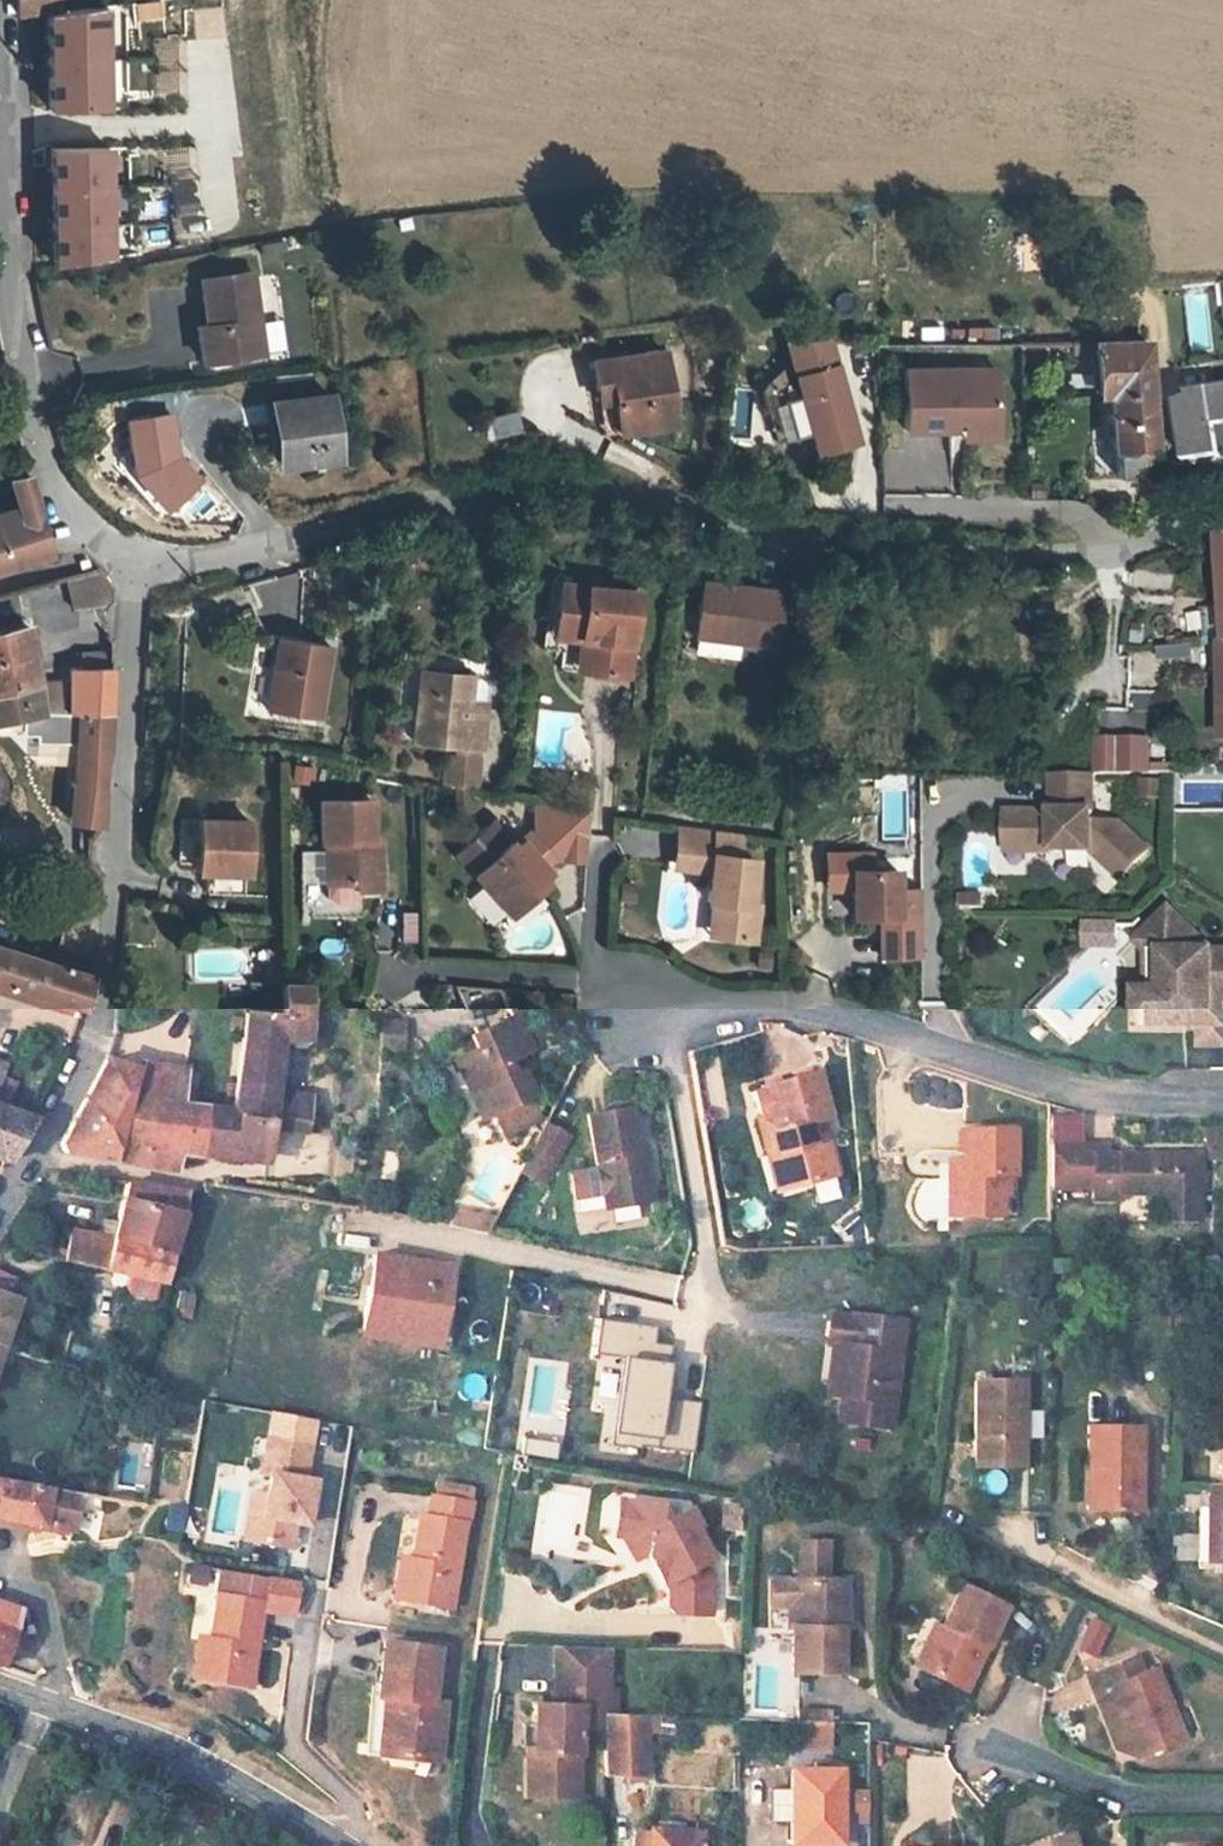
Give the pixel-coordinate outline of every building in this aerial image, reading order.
[(60,0),(16,0),(17,12),(60,8),(60,0)] [(108,11),(44,14),(49,116),(113,113),(108,11)] [(151,69),(153,99),(178,97),(176,67),(151,69)] [(53,267),(118,264),(112,145),(47,148),(53,267)] [(273,359),(260,274),(210,281),(218,335),(208,336),(213,367),(273,359)] [(856,444),(831,341),(790,341),(796,364),(804,397),(784,401),(794,438),(813,433),(818,453),(856,444)] [(1081,341),(1081,360),(1100,360),(1100,396),(1154,394),(1154,342),(1081,341)] [(669,346),(596,357),(601,401),(616,399),(621,431),(680,422),(669,346)] [(804,397),(796,364),(763,389),(776,442),(794,438),(784,401),(804,397)] [(1000,366),(908,365),(907,425),(955,426),(955,417),(965,417),(965,421),(999,421),(1000,366)] [(1222,460),(1222,388),(1179,391),(1184,463),(1222,460)] [(341,391),(285,399),(294,461),(350,454),(341,391)] [(727,435),(751,440),(759,395),(735,391),(727,435)] [(1112,397),(1114,454),(1156,453),(1154,401),(1154,394),(1100,396),(1100,397),(1112,397)] [(516,413),(491,419),(496,438),(521,432),(516,413)] [(999,421),(965,421),(965,434),(999,434),(999,421)] [(46,553),(25,472),(6,476),(15,506),(19,519),(0,523),(0,565),(46,553)] [(0,510),(0,523),(19,519),(15,506),(0,510)] [(98,565),(66,574),(76,603),(112,594),(112,588),(98,565)] [(635,677),(643,590),(568,584),(569,575),(568,575),(567,575),(566,575),(565,575),(565,576),(564,576),(564,577),(563,577),(562,577),(561,578),(561,579),(560,579),(559,580),(559,581),(559,582),(558,583),(558,584),(558,585),(557,589),(552,652),(572,654),(570,671),(602,674),(635,677)] [(708,578),(701,632),(780,642),(787,589),(708,578)] [(1209,613),(1188,614),(1189,633),(1211,632),(1209,613)] [(17,623),(0,627),(0,683),(29,675),(17,623)] [(330,644),(280,636),(271,710),(321,718),(330,644)] [(1222,640),(1210,640),(1210,671),(1222,672),(1222,640)] [(1198,647),(1159,647),(1159,662),(1198,662),(1198,647)] [(109,710),(110,666),(110,650),(77,649),(76,666),(69,666),(68,696),(76,696),(76,709),(109,710)] [(464,672),(429,667),(419,737),(486,748),(491,714),(472,712),(476,674),(464,672)] [(485,675),(476,674),(472,712),(491,714),(494,690),(485,675)] [(37,707),(29,675),(0,683),(0,716),(37,707)] [(0,716),(0,728),(40,719),(37,707),(0,716)] [(76,709),(71,823),(101,824),(101,766),(108,747),(109,710),(76,709)] [(1118,736),(1091,736),(1091,770),(1095,770),(1117,769),(1118,736)] [(1126,739),(1126,760),(1144,760),(1144,739),(1126,739)] [(447,780),(478,784),(481,759),(450,756),(447,780)] [(294,762),(290,782),(313,786),(316,766),(294,762)] [(1061,844),(1069,843),(1069,848),(1093,848),(1124,878),(1151,848),(1122,820),(1095,821),(1095,770),(1091,770),(1054,770),(1055,807),(1013,808),(1013,836),(1033,836),(1033,848),(1061,848),(1061,844)] [(1185,865),(1222,865),(1222,774),(1186,774),(1185,865)] [(1163,800),(1162,780),(1139,781),(1140,801),(1163,800)] [(383,797),(331,794),(330,832),(341,833),(340,877),(365,877),(364,886),(390,887),(392,839),(381,838),(383,797)] [(463,849),(515,910),(551,879),(548,875),(566,859),(588,861),(592,810),(546,803),(542,826),(521,843),(501,819),(463,849)] [(202,812),(199,868),(210,868),(210,888),(248,890),(252,814),(202,812)] [(754,858),(733,855),(736,830),(680,823),(675,859),(712,864),(707,894),(719,896),(724,905),(721,932),(752,936),(757,902),(749,901),(754,858)] [(1013,849),(1033,848),(1033,836),(1013,836),(1013,849)] [(846,907),(873,907),(879,907),(880,947),(918,946),(918,888),(893,888),(894,863),(866,863),(866,850),(823,850),(822,883),(847,884),(846,907)] [(340,877),(332,877),(332,892),(343,899),(364,900),(364,886),(365,877),(340,877)] [(981,891),(960,892),(960,905),(981,905),(981,891)] [(993,891),(981,891),(981,905),(993,905),(993,891)] [(707,894),(702,929),(721,932),(724,905),(719,896),(707,894)] [(1146,924),(1162,943),(1162,987),(1147,988),(1138,987),(1138,1021),(1192,1021),(1213,1021),(1213,997),(1222,997),(1222,948),(1211,948),(1173,902),(1146,924)] [(1104,919),(1074,919),(1074,940),(1105,940),(1104,919)] [(1162,943),(1146,924),(1135,934),(1148,950),(1147,988),(1162,987),(1162,943)] [(0,946),(0,986),(80,1011),(88,973),(0,946)] [(283,981),(281,1012),(308,1014),(311,983),(283,981)] [(307,1130),(311,1093),(274,1087),(279,1034),(281,1012),(242,1010),(232,1117),(207,1114),(203,1153),(256,1161),(257,1154),(268,1155),(271,1125),(307,1130)] [(279,1034),(306,1036),(308,1014),(281,1012),(279,1034)] [(377,1019),(376,1052),(405,1052),(406,1020),(377,1019)] [(536,1100),(521,1059),(536,1054),(523,1020),(481,1036),(486,1049),(461,1058),(475,1098),(487,1094),(494,1115),(498,1114),(532,1102),(536,1100)] [(1192,1021),(1191,1042),(1222,1043),(1222,1022),(1222,1021),(1213,1021),(1192,1021)] [(63,1150),(175,1169),(177,1155),(202,1159),(203,1153),(207,1114),(182,1111),(187,1068),(170,1067),(157,1066),(139,1067),(106,1058),(59,1139),(63,1150)] [(755,1113),(765,1151),(779,1148),(785,1173),(807,1167),(810,1178),(837,1171),(823,1118),(828,1116),(816,1068),(762,1082),(769,1110),(755,1113)] [(11,1077),(0,1073),(0,1103),(4,1104),(11,1077)] [(494,1115),(487,1094),(475,1098),(482,1120),(494,1115)] [(506,1137),(540,1125),(532,1102),(498,1114),(506,1137)] [(597,1155),(605,1204),(643,1198),(641,1183),(651,1181),(646,1148),(638,1149),(630,1103),(588,1108),(594,1156),(597,1155)] [(0,1109),(0,1160),(4,1161),(29,1119),(0,1109)] [(544,1182),(570,1134),(546,1122),(537,1139),(520,1169),(544,1182)] [(946,1169),(946,1192),(959,1193),(959,1209),(997,1210),(996,1184),(1004,1178),(1004,1167),(1011,1167),(1010,1122),(959,1122),(959,1157),(955,1157),(955,1169),(946,1169)] [(1203,1153),(1222,1152),(1222,1139),(1222,1130),(1203,1129),(1203,1153)] [(1120,1197),(1161,1195),(1163,1221),(1200,1219),(1198,1153),(1093,1158),(1076,1140),(1048,1141),(1053,1193),(1095,1194),(1095,1203),(1121,1203),(1120,1197)] [(946,1192),(946,1209),(959,1209),(959,1193),(946,1192)] [(113,1240),(172,1253),(182,1212),(123,1200),(113,1240)] [(485,1233),(495,1215),(456,1206),(447,1224),(485,1233)] [(65,1261),(90,1266),(106,1269),(113,1240),(72,1232),(65,1261)] [(162,1281),(165,1281),(172,1253),(113,1240),(106,1269),(129,1274),(162,1281)] [(444,1324),(453,1266),(374,1255),(363,1329),(391,1333),(393,1317),(444,1324)] [(162,1281),(129,1274),(126,1287),(130,1293),(158,1299),(162,1281)] [(178,1290),(167,1332),(185,1337),(196,1294),(178,1290)] [(17,1297),(0,1291),(0,1347),(1,1347),(17,1297)] [(847,1345),(840,1393),(837,1417),(890,1424),(904,1318),(853,1311),(852,1313),(831,1310),(826,1342),(833,1343),(847,1345)] [(441,1346),(444,1324),(393,1317),(391,1333),(363,1329),(362,1335),(441,1346)] [(652,1359),(656,1326),(594,1318),(590,1355),(622,1359),(612,1443),(696,1453),(702,1400),(665,1396),(669,1361),(652,1359)] [(833,1343),(825,1391),(840,1393),(847,1345),(833,1343)] [(51,1374),(73,1381),(75,1370),(58,1365),(54,1364),(51,1374)] [(1216,1457),(1214,1456),(1213,1482),(1222,1482),(1222,1388),(1218,1388),(1216,1457)] [(970,1397),(970,1482),(1032,1482),(1030,1396),(970,1397)] [(1138,1430),(1088,1428),(1086,1469),(1093,1469),(1092,1516),(1138,1518),(1138,1430)] [(314,1442),(270,1435),(264,1470),(274,1472),(270,1491),(267,1512),(260,1511),(255,1538),(294,1544),(299,1519),(310,1521),(317,1478),(308,1476),(314,1442)] [(8,1481),(7,1481),(1,1516),(35,1522),(40,1486),(30,1485),(8,1481)] [(1213,1482),(1208,1482),(1208,1502),(1216,1502),(1216,1553),(1222,1553),(1222,1482),(1213,1482)] [(270,1491),(255,1489),(247,1536),(255,1538),(260,1511),(267,1512),(270,1491)] [(473,1497),(436,1491),(433,1503),(426,1502),(422,1523),(414,1522),(408,1563),(400,1607),(452,1615),(465,1531),(468,1531),(473,1497)] [(1208,1553),(1216,1553),(1216,1502),(1208,1502),(1208,1553)] [(641,1505),(629,1508),(620,1525),(624,1534),(636,1543),(644,1541),(647,1550),(654,1554),(660,1567),(658,1571),(663,1592),(669,1589),(671,1595),(671,1613),(677,1621),(707,1621),(708,1589),(701,1569),(707,1568),(697,1536),(702,1536),(696,1517),(677,1521),(674,1510),(641,1505)] [(636,1543),(624,1534),(630,1561),(654,1554),(647,1550),(644,1541),(636,1543)] [(798,1583),(768,1583),(768,1607),(782,1607),(794,1607),(794,1631),(786,1631),(786,1675),(837,1675),(837,1609),(846,1609),(845,1583),(825,1583),(825,1548),(798,1548),(798,1583)] [(387,1605),(400,1607),(408,1563),(393,1560),(387,1605)] [(222,1593),(214,1592),(207,1636),(201,1678),(249,1684),(260,1605),(261,1599),(265,1599),(268,1574),(226,1568),(222,1593)] [(298,1579),(268,1574),(265,1599),(261,1599),(260,1605),(293,1610),(298,1579)] [(985,1618),(940,1601),(907,1689),(952,1706),(985,1618)] [(794,1607),(782,1607),(781,1631),(794,1631),(794,1607)] [(13,1617),(0,1612),(0,1658),(13,1617)] [(1080,1646),(1096,1654),(1110,1628),(1094,1619),(1080,1646)] [(187,1676),(201,1678),(207,1636),(193,1634),(187,1676)] [(895,1684),(907,1689),(924,1642),(913,1638),(895,1684)] [(438,1654),(384,1646),(378,1690),(394,1693),(385,1757),(412,1760),(413,1754),(436,1757),(443,1704),(431,1703),(438,1654)] [(609,1656),(554,1658),(555,1715),(536,1716),(536,1723),(605,1723),(615,1723),(617,1696),(610,1696),(609,1656)] [(1138,1673),(1098,1688),(1105,1706),(1110,1705),(1131,1759),(1179,1740),(1157,1687),(1145,1691),(1138,1673)] [(1086,1692),(1115,1765),(1131,1759),(1110,1705),(1105,1706),(1098,1688),(1086,1692)] [(369,1754),(385,1757),(394,1693),(378,1690),(369,1754)] [(832,1713),(799,1713),(798,1723),(832,1723),(832,1713)] [(615,1723),(605,1723),(605,1740),(604,1783),(653,1782),(652,1722),(615,1723)] [(580,1739),(605,1740),(605,1723),(536,1723),(536,1733),(536,1757),(536,1777),(550,1790),(578,1788),(579,1788),(580,1739)] [(536,1757),(536,1733),(525,1734),(525,1757),(531,1757),(536,1757)] [(578,1804),(578,1788),(550,1790),(536,1777),(536,1757),(531,1757),(530,1803),(578,1804)] [(835,1772),(786,1772),(786,1791),(786,1821),(785,1845),(835,1844),(835,1772)] [(786,1791),(765,1791),(765,1821),(786,1821),(786,1791)] [(1018,1845),(1075,1845),(1069,1829),(1018,1845)] [(697,1838),(647,1834),(648,1836),(635,1835),(634,1845),(696,1845),(697,1838)]
